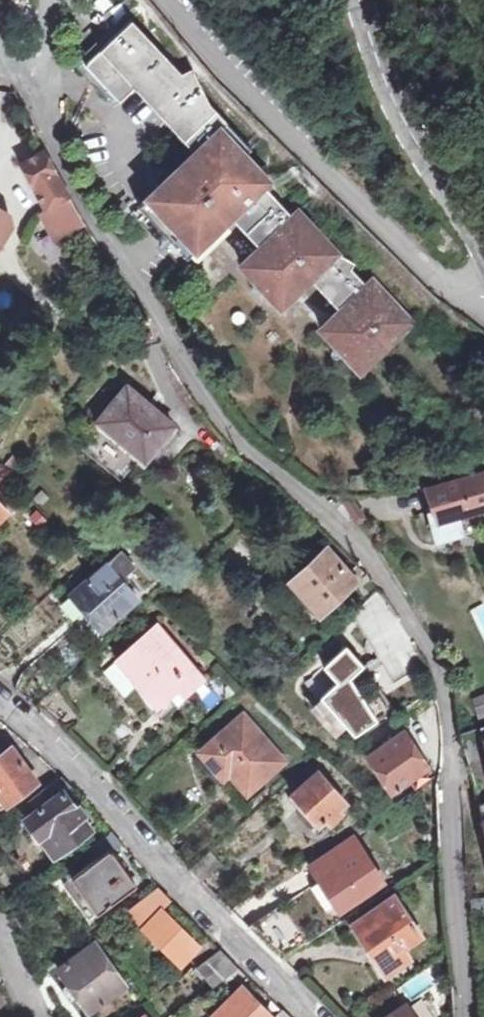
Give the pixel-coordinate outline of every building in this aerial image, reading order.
[(357,337),(347,346),(337,355),(356,376),(409,329),(371,287),(365,292),(350,277),(354,268),(330,253),(297,217),(290,222),(238,163),(248,153),(209,108),(209,107),(208,104),(196,85),(187,86),(132,25),(85,68),(98,82),(104,77),(121,94),(129,87),(149,109),(170,129),(199,152),(205,159),(194,169),(188,161),(129,215),(183,273),(195,263),(182,262),(184,261),(222,228),(230,221),(237,229),(258,253),(244,265),(255,272),(271,278),(278,279),(292,281),(300,282),(307,282),(315,281),(331,297),(326,302),(357,337)] [(69,198),(45,153),(18,169),(45,214),(50,211),(66,236),(84,224),(69,198)] [(0,210),(0,243),(9,228),(5,213),(0,210)] [(222,239),(222,228),(184,261),(182,262),(195,263),(222,239)] [(337,355),(347,346),(328,325),(318,334),(337,355)] [(175,423),(129,384),(101,419),(146,457),(175,423)] [(20,476),(28,465),(17,455),(8,467),(19,477),(20,476)] [(481,478),(417,492),(423,516),(419,517),(425,546),(452,540),(447,520),(483,512),(483,490),(481,478)] [(136,567),(122,552),(72,597),(104,631),(139,598),(123,579),(136,567)] [(356,586),(325,553),(289,585),(319,619),(356,586)] [(350,611),(394,684),(424,666),(380,593),(350,611)] [(470,610),(483,643),(483,604),(470,610)] [(199,680),(155,630),(121,660),(157,701),(179,682),(186,691),(199,680)] [(359,666),(347,650),(317,676),(358,738),(392,711),(380,696),(365,708),(342,679),(359,666)] [(478,720),(483,718),(483,693),(470,697),(478,720)] [(279,764),(242,721),(193,763),(213,786),(222,779),(245,806),(266,788),(259,781),(279,764)] [(426,769),(402,733),(366,758),(390,793),(426,769)] [(7,809),(37,787),(9,749),(0,755),(0,799),(7,809)] [(346,807),(317,776),(291,801),(319,831),(326,825),(330,829),(343,817),(339,813),(346,807)] [(62,779),(28,806),(36,817),(30,822),(57,857),(95,828),(80,808),(76,812),(64,797),(71,791),(62,779)] [(67,886),(82,906),(91,899),(101,914),(139,885),(116,851),(125,844),(113,831),(92,847),(102,861),(67,886)] [(383,884),(353,840),(309,870),(320,886),(325,883),(344,910),(383,884)] [(132,908),(148,927),(163,912),(175,900),(163,887),(132,908)] [(382,967),(400,954),(423,938),(396,898),(354,926),(379,963),(382,967)] [(92,920),(101,914),(91,899),(82,906),(92,920)] [(200,949),(163,912),(148,927),(184,964),(190,958),(200,949)] [(190,958),(201,968),(225,950),(212,939),(200,949),(190,958)] [(129,988),(99,945),(62,970),(73,985),(66,990),(75,1003),(82,998),(93,1014),(129,988)] [(242,969),(225,950),(201,968),(216,989),(242,969)] [(410,970),(400,954),(382,967),(379,963),(374,967),(386,986),(410,970)] [(423,968),(398,988),(407,999),(432,979),(423,968)] [(246,990),(218,1016),(271,1016),(246,990)] [(408,1009),(397,1016),(414,1016),(408,1009)]
